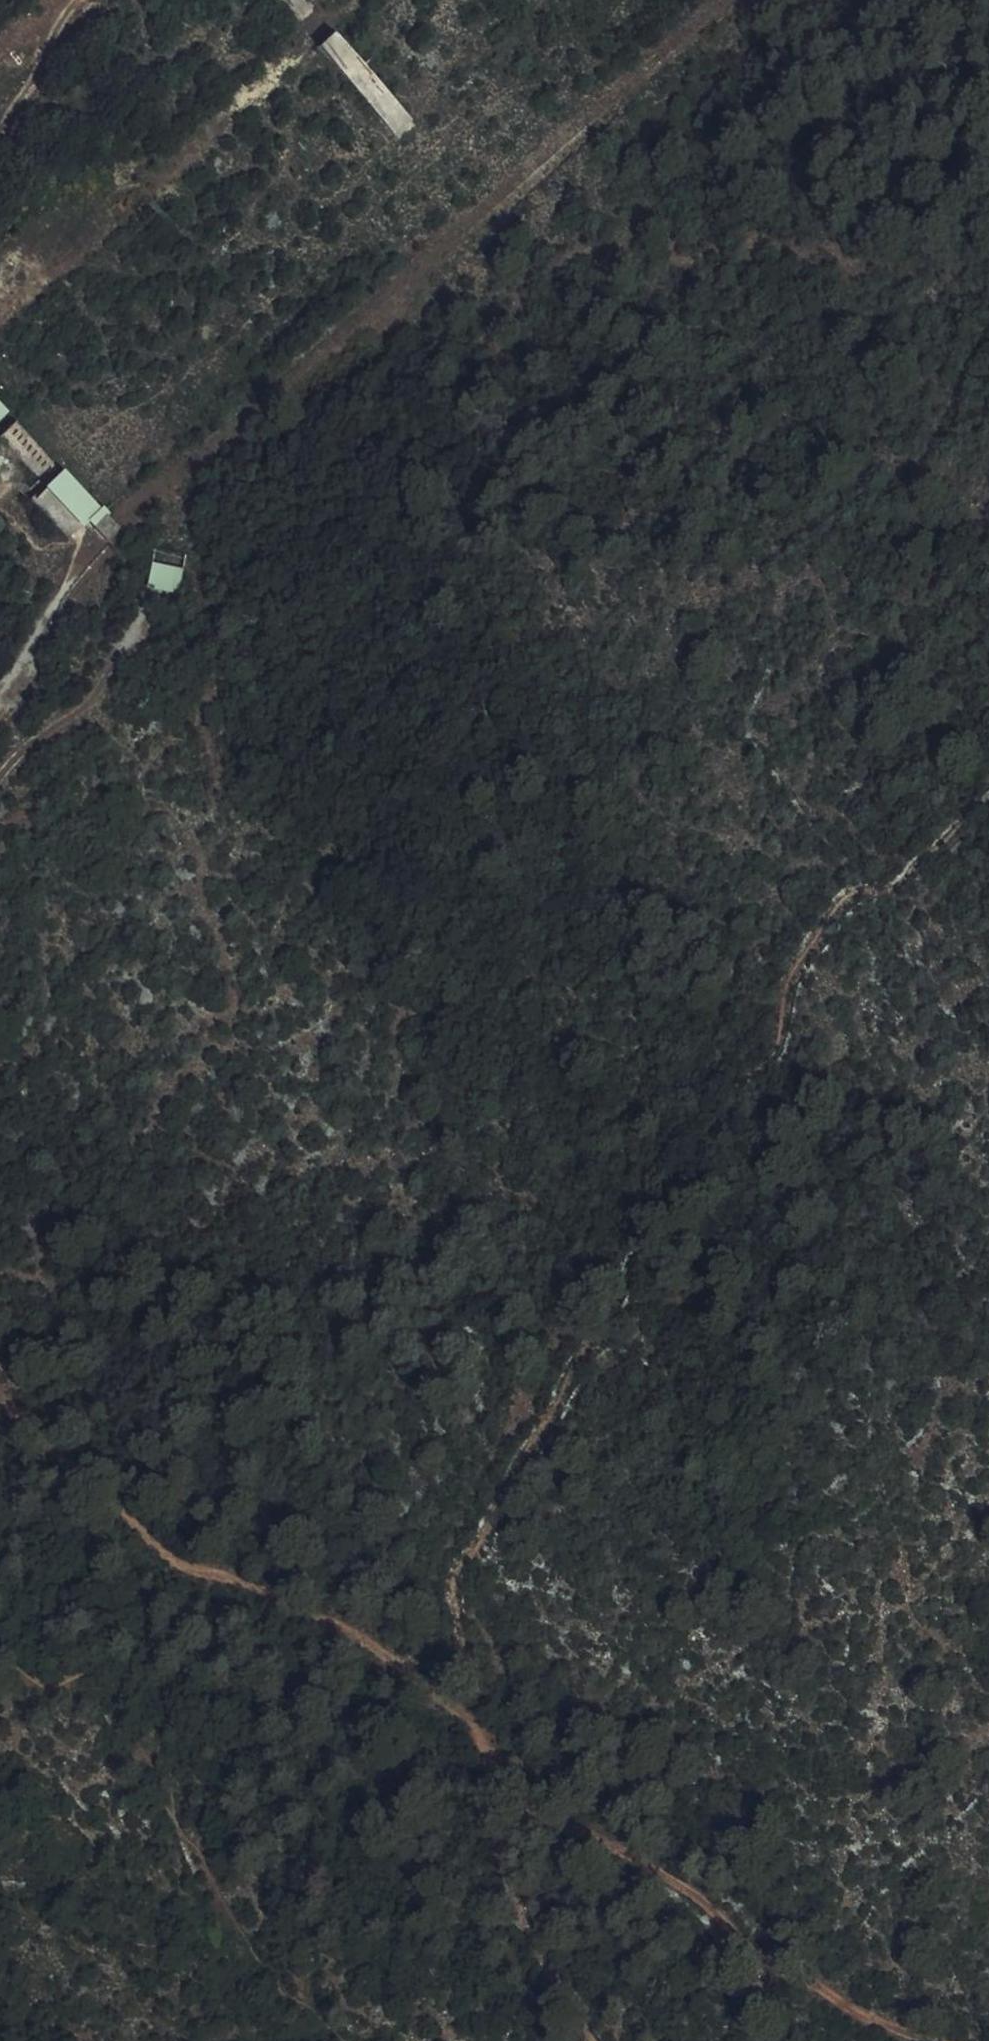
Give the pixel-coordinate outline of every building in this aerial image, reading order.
[(8,412),(0,402),(0,418),(8,412)] [(66,468),(34,498),(71,537),(92,517),(97,523),(108,513),(66,468)] [(154,560),(149,586),(180,593),(186,567),(154,560)]
